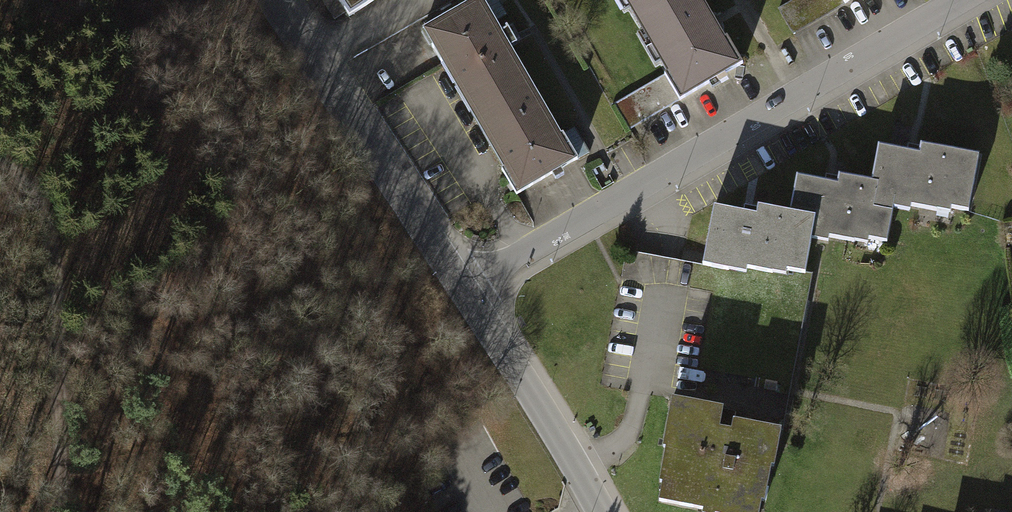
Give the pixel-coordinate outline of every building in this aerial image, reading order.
[(374,0),(339,0),(349,16),(374,0)] [(511,193),(569,159),(504,47),(510,44),(501,28),(495,32),(477,0),(467,0),(416,30),(439,69),(505,183),(511,193)] [(628,124),(731,64),(694,0),(616,0),(661,77),(616,103),(628,124)] [(791,30),(842,0),(793,0),(778,9),(791,30)] [(753,209),(716,203),(704,264),(801,281),(802,272),(809,235),(885,249),(893,205),(972,219),(983,156),(916,144),(880,137),(872,181),(835,175),(799,168),(790,216),(753,209)] [(674,396),(652,501),(707,511),(766,511),(783,428),(736,419),(733,431),(721,429),(726,406),(674,396)]
